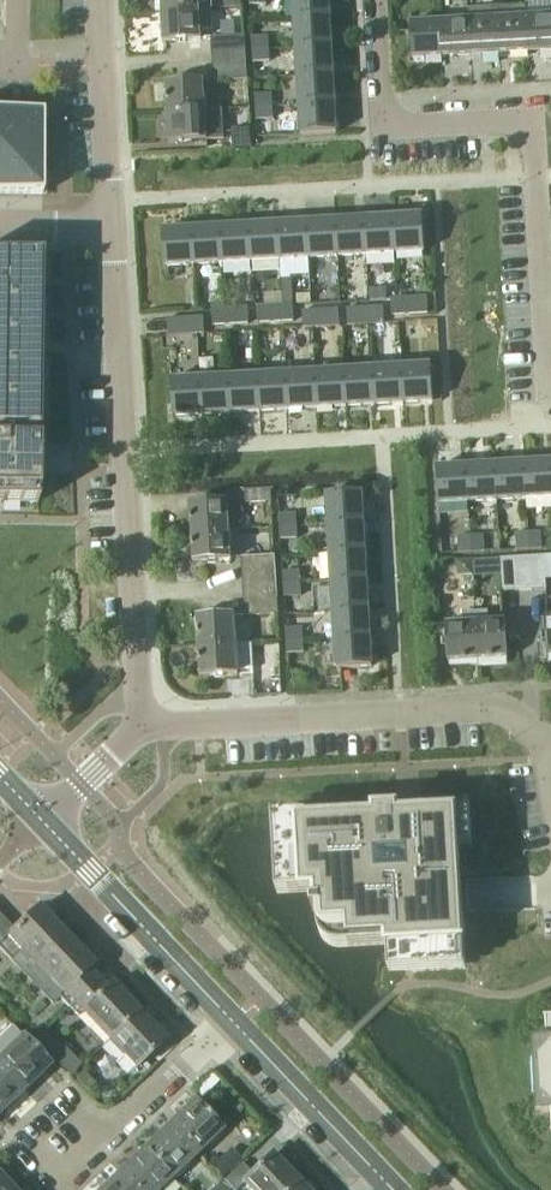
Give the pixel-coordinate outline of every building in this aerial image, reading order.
[(161,12),(212,9),(211,0),(161,0),(161,12)] [(330,17),(329,0),(293,0),(294,19),(330,17)] [(499,55),(527,53),(524,6),(496,7),(499,55)] [(526,17),(525,6),(524,6),(527,53),(550,51),(550,15),(526,17)] [(470,56),(499,55),(496,7),(468,9),(469,20),(467,20),(470,56)] [(212,9),(161,12),(163,43),(202,40),(201,30),(213,29),(212,9)] [(296,48),(332,46),(330,17),(294,19),(296,48)] [(441,58),(470,56),(467,20),(439,22),(441,58)] [(412,60),(441,58),(439,22),(410,23),(412,60)] [(212,53),(246,51),(245,35),(211,37),(212,53)] [(252,51),(269,50),(269,37),(251,38),(252,51)] [(297,77),(334,75),(332,46),(296,48),(297,77)] [(252,51),(253,63),(270,62),(269,50),(252,51)] [(213,67),(247,65),(246,51),(212,53),(213,67)] [(213,82),(247,80),(247,65),(213,67),(213,82)] [(299,106),(335,104),(334,75),(297,77),(299,106)] [(167,113),(215,111),(215,110),(206,111),(204,80),(165,83),(167,113)] [(256,109),(273,108),(272,95),(255,96),(256,109)] [(301,135),(337,133),(335,104),(299,106),(301,135)] [(256,109),(256,121),(274,119),(273,108),(256,109)] [(41,195),(42,185),(42,173),(43,111),(0,111),(0,194),(41,195)] [(215,111),(167,113),(169,143),(208,141),(207,139),(217,138),(215,111)] [(394,217),(396,254),(425,252),(423,216),(394,217)] [(367,255),(396,254),(394,217),(365,219),(367,255)] [(338,257),(367,255),(365,219),(336,221),(338,257)] [(309,259),(338,257),(336,221),(307,222),(309,259)] [(280,260),(309,259),(307,222),(278,224),(280,260)] [(251,262),(280,260),(278,224),(249,226),(251,262)] [(222,264),(251,262),(249,226),(220,228),(222,264)] [(193,265),(222,264),(220,228),(191,229),(193,265)] [(164,267),(193,265),(191,229),(162,231),(164,267)] [(37,503),(37,473),(39,357),(40,256),(0,255),(0,502),(37,503)] [(416,315),(428,314),(427,297),(415,298),(416,315)] [(415,298),(409,298),(403,299),(404,316),(416,315),(415,298)] [(403,299),(391,299),(392,316),(404,316),(403,299)] [(282,322),(294,322),(293,305),(281,306),(282,322)] [(269,306),(257,307),(257,324),(270,323),(269,306)] [(281,306),(275,306),(269,306),(270,323),(282,322),(281,306)] [(371,307),(365,308),(359,308),(360,325),(372,324),(371,307)] [(372,324),(384,323),(383,307),(371,307),(372,324)] [(225,326),(231,325),(237,325),(236,308),(224,309),(225,326)] [(237,325),(249,324),(248,308),(236,308),(237,325)] [(359,308),(347,309),(348,326),(360,325),(359,308)] [(212,310),(213,326),(225,326),(224,309),(212,310)] [(327,327),(339,326),(338,309),(326,310),(327,327)] [(314,310),(302,311),(303,328),(315,327),(314,310)] [(326,310),(320,310),(314,310),(315,327),(327,327),(326,310)] [(192,334),(205,334),(204,317),(191,318),(192,334)] [(167,319),(168,336),(180,335),(179,318),(167,319)] [(191,318),(185,318),(179,318),(180,335),(192,334),(191,318)] [(402,367),(404,403),(433,402),(431,366),(402,367)] [(375,405),(404,403),(402,367),(373,369),(375,405)] [(347,407),(375,405),(373,369),(344,370),(347,407)] [(318,408),(347,407),(344,370),(316,372),(318,408)] [(289,410),(318,408),(316,372),(287,374),(289,410)] [(260,412),(289,410),(287,374),(258,375),(260,412)] [(231,413),(260,412),(258,375),(229,377),(231,413)] [(202,415),(231,413),(229,377),(200,379),(202,415)] [(173,417),(202,415),(200,379),(171,380),(173,417)] [(550,498),(550,461),(523,463),(525,499),(550,498)] [(496,501),(525,499),(523,463),(494,465),(496,501)] [(467,503),(496,501),(494,465),(465,466),(467,503)] [(438,504),(467,503),(465,466),(436,468),(438,504)] [(246,504),(271,502),(270,488),(245,490),(246,504)] [(328,524),(364,522),(362,492),(326,494),(328,524)] [(191,531),(230,529),(228,500),(190,502),(191,531)] [(280,527),(297,526),(296,514),(279,515),(280,527)] [(329,553),(366,551),(364,522),(328,524),(329,553)] [(297,526),(280,527),(281,539),(298,538),(297,526)] [(230,529),(191,531),(193,562),(231,560),(230,529)] [(517,550),(528,550),(527,532),(516,533),(517,550)] [(528,550),(541,549),(540,532),(527,532),(528,550)] [(470,553),(484,552),(482,535),(469,536),(470,553)] [(459,554),(470,553),(469,536),(458,536),(459,554)] [(331,582),(367,580),(366,551),(329,553),(331,582)] [(242,572),(276,570),(275,555),(241,557),(242,572)] [(531,591),(540,590),(546,590),(544,556),(529,557),(531,591)] [(502,592),(516,592),(514,557),(500,558),(502,592)] [(516,592),(531,591),(529,557),(514,557),(516,592)] [(243,586),(276,585),(276,570),(242,572),(243,586)] [(283,585),(300,584),(299,572),(283,573),(283,585)] [(333,611),(369,609),(367,580),(331,582),(333,611)] [(300,584),(283,585),(284,597),(301,595),(300,584)] [(244,600),(277,598),(276,585),(243,586),(244,600)] [(245,616),(278,614),(277,598),(244,600),(245,616)] [(334,640),(371,638),(369,609),(333,611),(334,640)] [(448,662),(476,660),(473,612),(463,613),(463,622),(445,623),(448,662)] [(473,612),(476,660),(508,658),(506,620),(488,621),(487,612),(473,612)] [(198,646),(237,643),(235,614),(196,616),(198,646)] [(286,643),(303,642),(302,628),(285,629),(286,643)] [(371,638),(334,640),(336,669),(372,667),(371,638)] [(303,642),(286,643),(287,654),(304,652),(303,642)] [(237,643),(198,646),(200,676),(238,674),(237,643)] [(375,811),(285,816),(285,820),(287,819),(289,851),(286,851),(286,857),(289,856),(291,888),(289,888),(289,892),(316,890),(317,902),(313,902),(313,903),(313,904),(313,905),(313,906),(313,907),(314,907),(313,907),(313,908),(314,908),(313,909),(314,909),(314,910),(313,910),(317,910),(318,926),(347,924),(348,946),(388,944),(389,962),(429,960),(429,956),(461,955),(461,957),(464,957),(456,806),(428,808),(423,810),(419,814),(417,820),(401,821),(400,810),(398,810),(398,807),(396,807),(396,810),(388,811),(387,808),(385,808),(386,811),(377,811),(377,809),(375,809),(375,811)] [(97,978),(89,969),(93,965),(80,951),(79,952),(39,909),(39,908),(38,907),(13,931),(0,944),(0,948),(11,959),(52,1004),(59,997),(67,1006),(97,978)] [(2,919),(0,917),(0,944),(13,931),(2,919)] [(108,1040),(137,1012),(111,984),(106,988),(97,978),(67,1006),(77,1017),(82,1013),(108,1040)] [(137,1012),(108,1040),(135,1068),(165,1040),(164,1039),(163,1040),(137,1012)] [(11,1025),(1,1014),(0,1014),(0,1032),(2,1034),(11,1025)] [(545,1019),(545,1021),(546,1020),(547,1043),(538,1043),(539,1063),(537,1063),(539,1093),(541,1093),(542,1113),(550,1112),(550,1019),(545,1019)] [(50,1066),(21,1036),(11,1026),(0,1037),(0,1065),(24,1090),(50,1066)] [(24,1090),(0,1065),(0,1113),(24,1090)] [(83,1073),(75,1081),(90,1096),(98,1088),(83,1073)] [(168,1125),(196,1155),(222,1130),(194,1101),(168,1125)] [(171,1178),(196,1155),(168,1125),(143,1149),(171,1178)] [(171,1178),(143,1149),(118,1172),(135,1189),(159,1189),(171,1178)] [(297,1184),(271,1157),(272,1155),(271,1154),(251,1174),(241,1163),(223,1180),(224,1182),(232,1189),(236,1189),(242,1185),(247,1189),(291,1189),(297,1184)] [(218,1160),(210,1168),(221,1180),(229,1172),(218,1160)] [(118,1172),(100,1189),(135,1189),(118,1172)] [(0,1177),(0,1189),(13,1189),(0,1177)]
